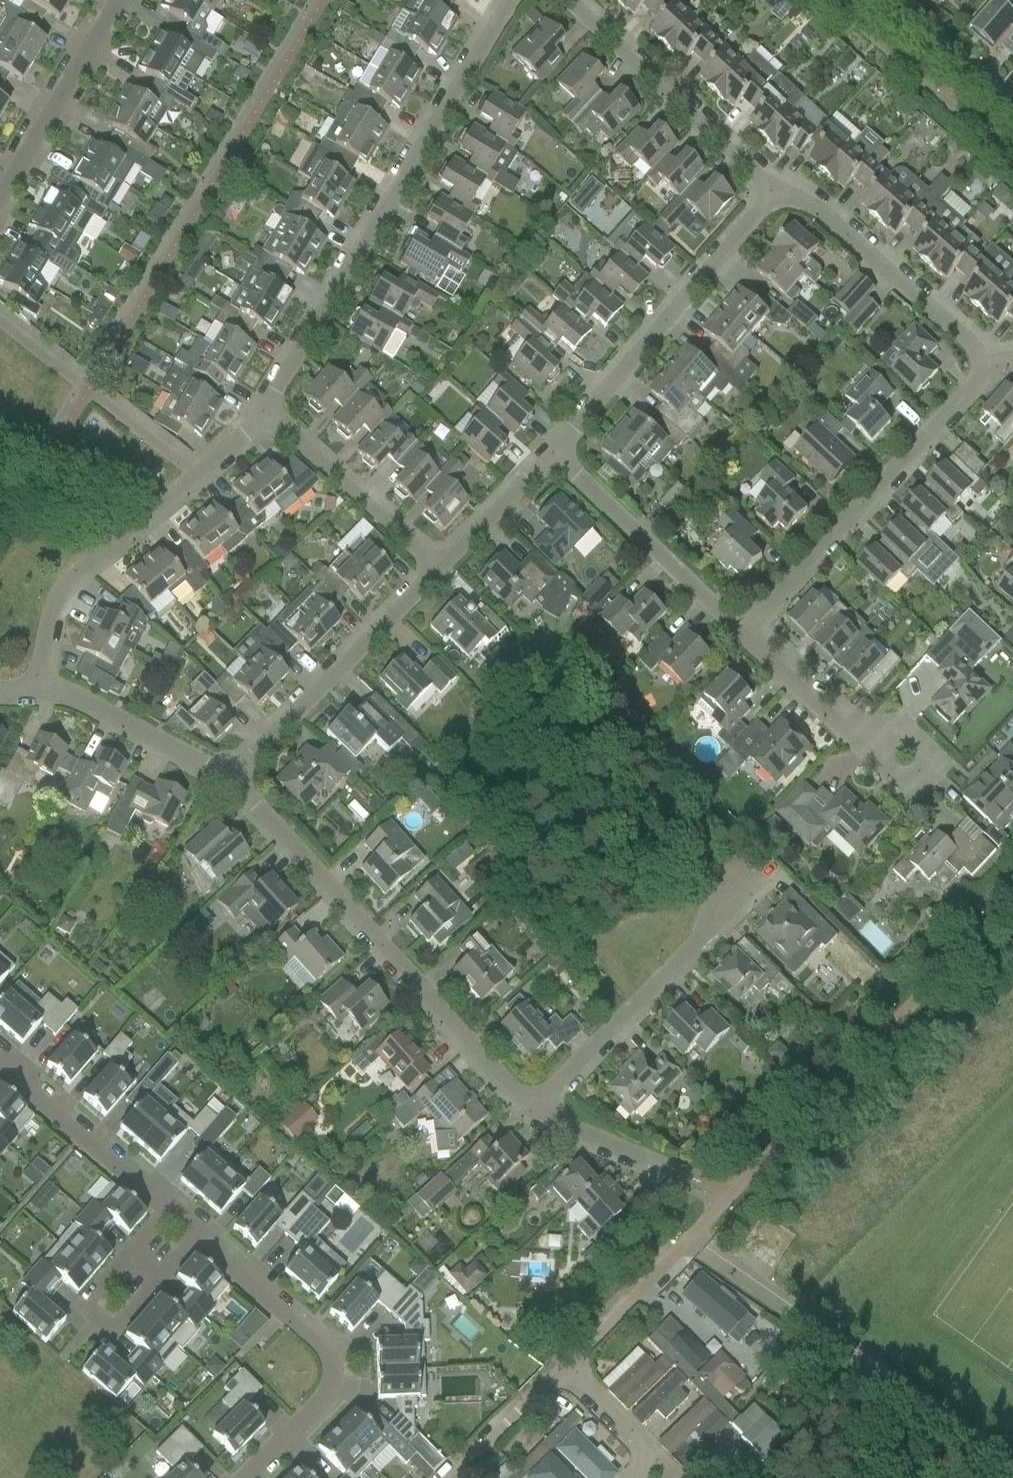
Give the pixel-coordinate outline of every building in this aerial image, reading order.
[(25,1),(18,12),(40,24),(46,14),(58,21),(71,0),(70,0),(23,0),(25,1)] [(159,8),(176,18),(189,26),(186,31),(200,40),(198,43),(216,54),(222,45),(204,35),(206,31),(204,24),(210,14),(212,15),(188,0),(164,0),(159,8)] [(212,15),(221,0),(188,0),(212,15)] [(338,10),(348,15),(354,5),(344,0),(338,10)] [(457,21),(445,14),(450,5),(442,0),(408,0),(401,12),(408,16),(446,39),(457,21)] [(664,0),(618,0),(616,2),(625,11),(627,9),(634,16),(644,5),(652,13),(664,0)] [(694,18),(675,0),(664,0),(652,13),(660,20),(650,31),(657,38),(656,39),(666,48),(694,18)] [(780,5),(790,14),(798,5),(794,2),(792,0),(784,0),(780,5)] [(938,8),(945,0),(928,0),(938,8)] [(967,34),(993,57),(1001,47),(1004,50),(1012,58),(1012,10),(1008,6),(1010,4),(1007,2),(1005,3),(1001,0),(997,0),(967,34)] [(45,42),(33,35),(40,24),(18,12),(10,6),(5,4),(3,8),(5,19),(0,28),(0,43),(4,45),(33,62),(45,42)] [(283,4),(276,15),(284,20),(291,9),(283,4)] [(408,16),(401,12),(391,30),(397,34),(408,16)] [(446,39),(408,16),(397,34),(391,30),(385,40),(399,48),(414,57),(419,48),(435,58),(446,39)] [(702,59),(719,41),(694,18),(666,48),(675,57),(677,55),(684,62),(694,52),(702,59)] [(816,19),(809,26),(819,34),(825,27),(816,19)] [(563,40),(564,40),(544,21),(518,49),(511,55),(524,67),(522,69),(538,84),(541,82),(562,59),(553,50),(562,40),(563,40)] [(266,29),(261,37),(270,42),(274,34),(266,29)] [(824,29),(816,38),(824,44),(832,35),(824,29)] [(379,50),(385,40),(370,31),(364,40),(379,50)] [(159,32),(148,50),(194,78),(194,77),(193,76),(203,60),(204,61),(204,60),(210,64),(216,54),(198,43),(183,34),(178,44),(159,32)] [(321,37),(316,46),(320,48),(328,46),(330,42),(321,37)] [(254,40),(246,52),(257,58),(264,46),(254,40)] [(409,92),(420,74),(408,67),(414,57),(399,48),(385,40),(379,50),(368,67),(409,92)] [(709,67),(700,77),(707,84),(706,85),(715,94),(744,64),(723,45),(719,41),(702,59),(709,67)] [(33,62),(4,45),(0,43),(0,85),(3,86),(9,75),(21,83),(33,62)] [(148,50),(137,69),(154,79),(148,88),(172,103),(190,113),(197,102),(184,94),(194,78),(148,50)] [(752,105),(769,87),(779,76),(754,53),(744,64),(715,94),(725,103),(726,102),(734,109),(744,98),(752,105)] [(847,53),(836,65),(844,72),(855,61),(847,53)] [(319,59),(312,54),(307,63),(314,67),(319,59)] [(568,71),(556,84),(574,102),(561,116),(571,125),(600,94),(590,86),(600,75),(601,76),(602,75),(582,56),(568,71)] [(236,69),(247,76),(250,72),(238,65),(236,69)] [(398,111),(409,92),(368,67),(352,95),(381,113),(386,103),(398,111)] [(247,76),(236,69),(232,76),(243,83),(247,76)] [(143,97),(126,87),(115,105),(156,130),(172,103),(148,88),(143,97)] [(759,112),(749,124),(757,130),(755,132),(765,141),(793,111),(798,105),(804,99),(798,93),(787,104),(769,87),(752,105),(759,112)] [(600,94),(571,125),(581,135),(584,131),(589,135),(599,125),(613,138),(625,124),(639,110),(619,91),(618,92),(619,92),(609,103),(600,94)] [(376,147),(387,129),(375,122),(381,113),(352,95),(347,92),(341,102),(344,105),(338,106),(334,114),(334,122),(376,147)] [(512,135),(525,113),(510,104),(493,94),(478,117),(480,118),(481,118),(492,125),(486,135),(505,146),(505,147),(512,151),(519,139),(512,135)] [(899,94),(893,102),(902,109),(908,102),(899,94)] [(8,104),(0,99),(0,117),(8,104)] [(281,104),(272,119),(289,129),(298,114),(281,104)] [(148,162),(155,151),(146,146),(156,130),(115,105),(104,123),(115,130),(109,139),(148,162)] [(209,111),(204,120),(216,127),(221,118),(209,111)] [(811,142),(818,134),(793,111),(765,141),(775,149),(776,148),(784,155),(793,145),(801,152),(811,142)] [(837,114),(831,122),(856,141),(862,133),(837,114)] [(365,165),(376,147),(334,122),(318,150),(350,169),(355,159),(365,165)] [(826,176),(853,145),(828,123),(818,134),(811,142),(819,149),(810,159),(817,166),(816,168),(826,176)] [(624,144),(614,155),(630,170),(638,161),(650,172),(650,173),(663,159),(667,155),(677,145),(657,126),(656,127),(657,128),(647,138),(637,129),(624,144)] [(473,127),(458,150),(460,151),(460,150),(472,157),(466,168),(470,170),(469,170),(485,179),(485,180),(492,184),(511,195),(518,183),(504,175),(517,154),(512,151),(505,147),(505,146),(486,135),(473,127)] [(109,139),(104,149),(93,142),(82,160),(112,179),(123,185),(134,166),(141,171),(139,175),(158,186),(166,173),(148,162),(109,139)] [(876,154),(859,139),(853,145),(826,176),(836,185),(837,184),(845,190),(854,180),(862,187),(887,158),(889,156),(881,148),(876,154)] [(951,139),(946,145),(954,152),(959,146),(951,139)] [(312,183),(343,202),(354,184),(345,178),(350,169),(318,150),(313,146),(297,174),(312,183)] [(650,172),(645,178),(655,188),(660,182),(678,199),(679,199),(692,186),(695,182),(705,171),(685,153),(684,154),(685,154),(676,164),(667,155),(663,159),(650,173),(650,172)] [(111,205),(114,198),(123,185),(82,160),(71,178),(65,188),(106,212),(111,205)] [(472,201),(485,180),(485,179),(469,170),(470,170),(466,168),(453,160),(439,183),(440,184),(440,183),(453,191),(446,201),(473,216),(479,205),(472,201)] [(870,194),(861,204),(868,211),(867,213),(877,221),(904,190),(914,179),(910,175),(907,173),(903,172),(899,172),(896,173),(893,175),(890,177),(879,168),(862,187),(870,194)] [(248,183),(253,174),(246,169),(240,178),(248,183)] [(181,171),(176,179),(184,184),(189,175),(181,171)] [(940,201),(953,187),(941,177),(929,191),(914,179),(904,190),(877,221),(887,230),(888,228),(896,235),(905,225),(913,232),(940,201)] [(658,220),(649,229),(660,238),(668,229),(669,229),(683,214),(700,225),(703,222),(707,226),(718,214),(721,212),(720,211),(733,198),(713,179),(712,180),(713,180),(704,190),(695,182),(692,186),(679,199),(678,199),(658,220)] [(332,220),(343,202),(312,183),(306,195),(291,195),(285,204),(316,223),(322,214),(332,220)] [(106,212),(65,188),(60,197),(49,190),(38,209),(82,235),(93,217),(100,222),(106,212)] [(571,205),(569,207),(580,216),(590,205),(579,195),(571,205)] [(162,197),(157,205),(166,211),(172,203),(162,197)] [(459,238),(473,216),(446,201),(440,197),(426,220),(427,221),(427,220),(440,228),(433,238),(459,254),(460,253),(466,242),(459,238)] [(928,266),(962,227),(966,223),(940,201),(913,232),(921,239),(912,249),(920,256),(918,257),(928,266)] [(157,226),(166,211),(157,205),(154,204),(145,219),(157,226)] [(316,223),(285,204),(282,210),(279,208),(274,209),(271,214),(273,218),(280,223),(273,234),(314,259),(325,240),(311,232),(316,223)] [(111,205),(106,212),(116,217),(120,210),(111,205)] [(75,268),(77,265),(78,261),(78,257),(76,254),(72,251),(82,235),(38,209),(27,227),(38,234),(32,242),(75,268)] [(93,217),(82,235),(94,242),(104,224),(100,222),(93,217)] [(619,242),(612,249),(618,255),(618,254),(635,269),(636,269),(633,266),(641,257),(644,260),(655,269),(654,270),(655,271),(673,250),(659,238),(649,229),(644,225),(633,238),(627,233),(621,228),(613,237),(619,242)] [(813,284),(819,277),(820,276),(820,274),(821,273),(821,271),(820,270),(820,268),(809,259),(819,247),(793,225),(772,250),(774,252),(804,276),(807,280),(807,279),(813,284)] [(964,277),(981,257),(973,250),(980,243),(962,227),(928,266),(938,275),(939,273),(947,280),(956,270),(964,277)] [(205,230),(195,247),(207,253),(217,237),(205,230)] [(139,231),(132,242),(142,248),(149,237),(139,231)] [(303,277),(314,259),(273,234),(272,234),(261,252),(255,248),(250,258),(256,262),(287,280),(292,271),(303,277)] [(414,240),(400,264),(407,268),(417,274),(432,283),(434,280),(438,282),(447,268),(458,275),(461,270),(463,272),(470,260),(470,259),(460,253),(459,254),(433,238),(427,249),(414,241),(415,241),(414,240)] [(75,268),(32,242),(27,252),(16,245),(5,263),(36,282),(47,264),(59,271),(70,278),(75,268)] [(542,243),(534,250),(538,255),(546,248),(542,243)] [(124,245),(117,256),(124,261),(134,267),(141,256),(131,250),(124,245)] [(1012,273),(1012,264),(992,245),(981,257),(964,277),(972,284),(963,294),(971,301),(969,302),(979,311),(1012,273)] [(195,247),(189,257),(201,264),(207,253),(195,247)] [(792,303),(800,293),(794,288),(804,276),(774,252),(757,273),(792,303)] [(251,270),(256,262),(250,258),(242,253),(237,261),(251,270)] [(618,254),(618,255),(607,267),(601,262),(587,278),(593,283),(610,298),(618,289),(629,298),(628,299),(629,300),(648,279),(636,269),(635,269),(618,254)] [(194,260),(183,279),(191,284),(203,266),(194,260)] [(282,314),(293,296),(281,289),(287,280),(256,262),(251,270),(239,288),(250,295),(282,314)] [(0,272),(0,285),(11,292),(29,302),(24,309),(23,312),(35,319),(40,309),(37,307),(48,289),(36,282),(5,263),(0,272)] [(36,282),(48,289),(59,271),(47,264),(36,282)] [(979,311),(989,320),(990,318),(998,325),(1007,314),(1012,319),(1012,273),(979,311)] [(417,286),(400,275),(394,286),(382,278),(368,302),(380,310),(384,312),(401,321),(401,320),(409,306),(416,310),(420,304),(431,310),(438,298),(417,286)] [(851,316),(875,289),(860,275),(846,290),(835,302),(851,316)] [(114,276),(109,285),(118,290),(123,282),(114,276)] [(561,286),(551,297),(562,306),(581,324),(582,324),(585,326),(593,317),(604,327),(603,328),(604,328),(622,308),(610,298),(593,283),(587,278),(584,276),(582,279),(573,296),(561,286)] [(181,278),(176,285),(187,292),(191,284),(183,279),(181,278)] [(97,305),(107,311),(119,291),(118,290),(109,285),(97,305)] [(225,305),(219,314),(236,324),(244,329),(251,333),(257,324),(271,332),(282,314),(250,295),(239,288),(228,307),(225,305)] [(506,288),(498,297),(505,303),(513,295),(506,288)] [(752,300),(739,289),(721,310),(751,336),(765,320),(773,326),(785,328),(792,319),(787,314),(760,291),(752,300)] [(856,334),(879,309),(867,298),(875,289),(851,316),(844,323),(856,334)] [(29,302),(11,292),(7,299),(24,309),(29,302)] [(207,306),(219,314),(225,305),(212,297),(207,306)] [(178,311),(163,302),(157,312),(172,321),(178,311)] [(797,302),(787,314),(792,319),(808,332),(818,321),(797,302)] [(97,305),(91,315),(92,316),(94,317),(101,321),(107,311),(97,305)] [(527,310),(518,319),(531,330),(530,330),(553,350),(561,341),(572,351),(571,351),(572,352),(591,332),(585,326),(582,324),(581,324),(562,306),(551,319),(549,317),(541,319),(540,321),(527,310)] [(506,309),(501,314),(510,322),(515,317),(506,309)] [(411,327),(401,320),(401,321),(384,312),(380,310),(375,319),(362,311),(361,313),(358,311),(355,312),(349,323),(349,326),(352,327),(348,335),(365,345),(381,355),(391,361),(404,339),(411,327)] [(735,374),(748,359),(749,357),(749,353),(742,347),(751,336),(721,310),(703,331),(716,343),(709,352),(714,357),(734,374),(735,374)] [(245,367),(256,349),(231,334),(236,324),(219,314),(203,341),(245,367)] [(92,316),(86,325),(95,330),(101,321),(94,317),(92,316)] [(517,337),(500,356),(510,365),(524,377),(539,390),(557,370),(556,369),(555,369),(545,360),(553,350),(530,330),(531,330),(518,319),(509,330),(517,337)] [(902,359),(891,370),(902,381),(917,395),(920,391),(924,391),(929,385),(929,381),(938,373),(925,361),(937,347),(915,326),(901,341),(893,350),(902,359)] [(413,328),(409,336),(422,344),(426,336),(413,328)] [(245,367),(203,341),(199,339),(189,356),(180,351),(174,361),(186,369),(206,380),(218,388),(224,379),(234,385),(245,367)] [(701,361),(687,350),(669,371),(705,402),(715,389),(721,395),(734,380),(736,378),(748,388),(749,387),(735,374),(734,374),(714,357),(709,352),(701,361)] [(131,353),(123,366),(141,376),(149,364),(131,353)] [(341,379),(328,368),(302,396),(323,414),(324,413),(323,413),(333,402),(341,410),(344,407),(345,408),(357,394),(374,376),(367,370),(364,374),(360,370),(355,376),(349,370),(341,379)] [(157,389),(170,396),(182,377),(169,369),(157,389)] [(211,421),(223,403),(213,397),(218,388),(206,380),(186,369),(182,377),(170,396),(211,421)] [(688,440),(703,422),(696,416),(707,403),(705,402),(669,371),(651,392),(670,409),(662,418),(664,419),(686,438),(688,440)] [(847,420),(840,426),(849,434),(855,428),(857,429),(871,443),(891,423),(882,414),(878,410),(893,394),(879,380),(870,372),(846,398),(857,409),(847,420)] [(492,384),(476,402),(479,405),(501,426),(513,436),(531,416),(530,415),(530,416),(519,406),(526,397),(501,375),(492,384)] [(418,378),(409,389),(419,397),(427,386),(418,378)] [(125,398),(132,385),(122,379),(115,392),(125,398)] [(1007,387),(984,414),(1001,430),(994,438),(1004,447),(1012,437),(1012,393),(1007,387)] [(375,410),(357,394),(345,408),(344,407),(341,410),(331,422),(340,429),(337,432),(337,434),(347,442),(348,442),(351,440),(352,440),(352,439),(361,428),(370,436),(382,424),(391,414),(381,404),(375,410)] [(170,396),(153,424),(161,428),(167,419),(200,439),(211,421),(181,403),(170,396)] [(493,435),(501,426),(479,405),(470,416),(475,421),(458,440),(487,465),(505,445),(504,444),(493,435)] [(795,433),(782,446),(791,454),(794,451),(816,472),(831,485),(855,460),(834,440),(843,430),(829,416),(823,411),(813,421),(818,426),(804,441),(795,433)] [(654,430),(634,413),(617,432),(648,458),(658,467),(674,448),(676,450),(686,438),(664,419),(654,430)] [(400,441),(382,424),(370,436),(356,452),(376,470),(377,469),(386,458),(396,466),(416,444),(405,435),(400,441)] [(419,429),(412,438),(418,443),(425,434),(419,429)] [(633,489),(645,475),(638,469),(648,458),(617,432),(602,450),(612,459),(606,466),(633,489)] [(395,485),(394,486),(396,487),(394,489),(394,492),(402,500),(405,500),(407,498),(414,504),(425,492),(425,493),(428,490),(427,489),(439,476),(439,475),(427,465),(433,459),(426,453),(416,444),(396,466),(405,475),(395,485)] [(977,479),(986,468),(977,460),(979,459),(964,445),(953,457),(977,479)] [(423,510),(422,511),(443,530),(468,501),(456,490),(462,482),(456,477),(468,464),(457,455),(452,460),(439,475),(439,476),(427,489),(428,490),(425,493),(434,500),(424,511),(423,510)] [(977,479),(953,457),(944,466),(941,462),(931,473),(934,476),(928,483),(954,508),(955,507),(970,491),(978,499),(987,489),(977,479)] [(318,482),(290,458),(282,467),(281,466),(275,470),(266,459),(249,474),(273,504),(282,514),(309,492),(318,482)] [(787,532),(807,510),(786,490),(795,481),(780,467),(775,463),(760,479),(770,489),(756,503),(761,508),(755,514),(772,531),(778,524),(787,532)] [(249,474),(231,488),(244,504),(235,512),(252,533),(262,525),(262,513),(273,504),(249,474)] [(910,502),(903,509),(908,514),(930,534),(945,518),(953,525),(963,515),(955,507),(954,508),(928,483),(920,492),(916,489),(906,499),(910,502)] [(671,515),(684,500),(690,494),(678,484),(659,504),(671,515)] [(571,510),(558,498),(537,519),(549,531),(545,535),(534,547),(554,566),(570,551),(570,552),(594,528),(573,508),(571,510)] [(226,519),(212,503),(195,518),(220,548),(226,555),(252,533),(235,512),(226,519)] [(742,579),(762,558),(748,544),(757,535),(742,521),(733,511),(718,526),(730,537),(711,556),(728,572),(730,569),(742,579)] [(908,514),(899,523),(896,519),(886,530),(890,533),(883,540),(910,564),(918,571),(934,587),(935,586),(931,582),(944,569),(946,570),(956,559),(959,561),(930,534),(908,514)] [(199,577),(208,569),(203,562),(220,548),(195,518),(177,532),(191,548),(181,556),(199,577)] [(372,531),(361,542),(346,557),(351,562),(379,590),(385,583),(382,579),(391,570),(380,560),(391,549),(372,531)] [(910,564),(883,540),(875,549),(871,545),(861,556),(865,559),(858,566),(884,591),(900,574),(908,582),(918,571),(910,564)] [(159,548),(141,562),(174,602),(176,604),(190,592),(194,596),(206,586),(199,577),(181,556),(172,564),(159,548)] [(279,562),(278,563),(283,569),(285,568),(291,568),(296,563),(288,554),(279,562)] [(557,575),(553,579),(545,571),(530,557),(518,569),(503,554),(478,578),(493,592),(509,608),(522,596),(530,604),(541,593),(548,600),(546,603),(562,613),(564,609),(571,598),(577,602),(581,599),(557,575)] [(379,590),(351,562),(346,557),(331,572),(326,572),(318,564),(309,573),(320,583),(339,602),(349,591),(360,602),(369,593),(372,596),(379,590)] [(137,593),(124,604),(145,621),(155,613),(157,616),(174,602),(141,562),(124,577),(133,588),(137,593)] [(998,589),(1010,600),(1012,602),(1012,573),(998,589)] [(600,581),(583,599),(587,602),(595,610),(612,592),(600,581)] [(291,606),(327,642),(334,635),(330,632),(339,623),(328,612),(339,602),(320,583),(309,595),(306,591),(291,606)] [(229,591),(220,600),(228,608),(237,600),(229,591)] [(667,613),(645,592),(630,608),(620,599),(606,613),(601,619),(622,639),(627,634),(640,646),(649,636),(647,634),(653,628),(667,613)] [(831,611),(815,595),(790,621),(796,628),(793,632),(803,641),(807,638),(816,647),(841,620),(841,621),(849,613),(838,603),(831,611)] [(467,609),(457,600),(430,627),(443,640),(442,642),(444,645),(449,640),(467,658),(481,644),(488,650),(508,630),(499,622),(485,608),(477,616),(468,607),(467,609)] [(235,603),(228,611),(234,617),(242,609),(235,603)] [(93,615),(86,629),(129,652),(133,654),(143,634),(139,632),(145,621),(124,604),(116,617),(115,619),(99,610),(97,609),(93,615)] [(266,632),(287,654),(297,644),(308,654),(317,645),(320,648),(327,642),(291,606),(266,632)] [(957,610),(953,615),(953,619),(957,624),(964,616),(957,610)] [(953,628),(926,658),(927,658),(938,669),(941,671),(938,674),(941,677),(952,688),(947,694),(945,692),(931,706),(937,712),(936,713),(947,723),(949,722),(952,726),(965,712),(967,715),(985,696),(990,691),(978,679),(971,672),(980,662),(982,663),(1000,643),(985,629),(968,612),(964,616),(957,624),(953,628)] [(857,635),(841,621),(841,620),(816,647),(823,652),(819,656),(829,666),(833,662),(843,671),(867,645),(875,637),(864,628),(857,635)] [(243,662),(242,662),(247,667),(248,667),(275,694),(282,687),(278,684),(287,675),(277,664),(282,658),(287,654),(266,632),(259,626),(248,636),(258,646),(243,662)] [(713,658),(696,641),(700,638),(688,626),(672,643),(663,634),(648,650),(651,653),(641,664),(651,673),(661,663),(685,687),(699,672),(713,658)] [(129,652),(86,629),(75,649),(82,653),(85,654),(74,674),(89,682),(88,684),(87,684),(87,685),(106,695),(107,694),(106,694),(107,693),(118,698),(124,688),(112,683),(118,672),(129,652)] [(1012,631),(1004,641),(1012,648),(1012,631)] [(883,660),(867,645),(843,671),(849,677),(845,681),(856,691),(859,687),(869,696),(883,682),(901,662),(890,652),(883,660)] [(421,674),(402,655),(379,679),(397,697),(394,700),(406,711),(431,686),(440,694),(455,679),(435,659),(421,674)] [(275,694),(248,667),(247,667),(233,682),(228,677),(217,688),(229,700),(235,706),(245,696),(256,706),(265,697),(269,701),(275,694)] [(180,710),(173,717),(190,734),(196,727),(213,744),(232,725),(224,717),(235,706),(229,700),(217,688),(203,673),(189,687),(203,700),(187,716),(180,710)] [(729,749),(739,739),(748,730),(740,722),(750,711),(743,705),(752,695),(729,673),(705,698),(698,706),(711,718),(724,731),(717,738),(729,749)] [(419,738),(374,694),(351,717),(346,712),(326,732),(354,760),(373,740),(387,754),(401,740),(409,749),(419,738)] [(153,708),(148,718),(159,724),(165,714),(153,708)] [(173,717),(164,727),(185,738),(190,734),(173,717)] [(739,739),(729,749),(745,764),(751,758),(775,781),(781,774),(787,780),(803,762),(798,757),(807,747),(782,724),(771,736),(756,721),(753,725),(748,730),(739,739)] [(662,747),(662,740),(658,735),(649,743),(657,752),(662,747)] [(4,809),(11,806),(23,784),(29,787),(38,770),(52,778),(57,769),(69,776),(77,762),(64,755),(66,752),(67,750),(39,736),(35,743),(29,756),(17,750),(4,774),(0,771),(0,807),(4,809)] [(1010,745),(998,757),(1001,760),(986,776),(984,774),(962,798),(993,825),(984,835),(999,849),(1008,839),(1003,833),(1012,823),(1012,809),(1012,808),(1012,748),(1010,745)] [(349,772),(325,749),(324,750),(316,758),(307,749),(298,759),(299,760),(277,782),(302,807),(323,786),(329,792),(349,772)] [(65,787),(58,800),(84,814),(91,801),(94,794),(107,801),(112,791),(117,782),(126,765),(100,751),(90,769),(78,763),(69,780),(65,787)] [(123,796),(104,831),(120,839),(134,811),(141,815),(140,816),(142,817),(142,822),(149,825),(153,822),(167,830),(175,814),(185,796),(158,782),(153,791),(141,785),(132,801),(123,796)] [(814,797),(802,786),(777,813),(810,844),(828,825),(859,855),(888,825),(873,811),(869,816),(844,793),(836,801),(822,789),(814,797)] [(425,788),(415,798),(431,816),(442,806),(425,788)] [(377,801),(372,806),(372,817),(377,822),(387,811),(377,801)] [(773,819),(765,827),(772,834),(780,826),(773,819)] [(996,851),(981,838),(984,835),(968,820),(950,838),(954,842),(951,845),(938,832),(930,841),(926,837),(893,872),(904,882),(916,870),(929,882),(946,864),(958,876),(964,870),(971,877),(996,851)] [(200,836),(183,852),(184,853),(198,869),(190,875),(202,897),(224,885),(220,877),(234,865),(248,852),(234,835),(229,839),(215,823),(200,836)] [(385,896),(399,883),(423,861),(406,843),(389,823),(379,832),(364,845),(366,848),(374,857),(364,866),(360,870),(367,876),(385,896)] [(465,844),(457,851),(465,862),(474,856),(465,844)] [(231,891),(217,903),(234,922),(241,915),(261,937),(271,928),(282,919),(297,906),(270,876),(264,881),(262,882),(252,871),(238,885),(231,891)] [(441,943),(449,936),(459,927),(469,918),(456,903),(457,903),(435,879),(429,884),(414,897),(424,909),(408,923),(427,943),(435,936),(441,943)] [(849,897),(837,911),(853,924),(865,910),(849,897)] [(510,903),(509,909),(513,913),(517,913),(519,914),(524,910),(524,906),(524,904),(520,899),(514,899),(510,903)] [(797,949),(811,935),(825,948),(837,936),(803,902),(794,911),(786,903),(776,914),(774,911),(769,912),(766,915),(766,919),(768,922),(758,932),(776,950),(773,954),(793,974),(808,959),(797,949)] [(203,912),(196,918),(207,929),(213,923),(203,912)] [(63,917),(57,929),(68,935),(72,927),(70,921),(63,917)] [(489,918),(480,926),(484,931),(494,923),(489,918)] [(278,942),(271,948),(282,960),(289,954),(293,960),(284,968),(305,992),(315,983),(328,971),(343,958),(329,942),(323,948),(310,934),(303,940),(293,928),(278,942)] [(511,992),(503,983),(512,975),(476,934),(459,949),(467,959),(452,972),(480,1003),(493,991),(501,1001),(511,992)] [(712,973),(705,980),(719,993),(723,989),(738,1003),(753,988),(756,991),(764,991),(780,975),(775,970),(761,956),(752,964),(740,952),(738,953),(715,976),(712,973)] [(14,968),(0,956),(0,983),(14,968)] [(552,958),(544,965),(552,974),(560,966),(562,964),(554,956),(552,958)] [(98,977),(105,969),(96,961),(89,969),(98,977)] [(879,994),(887,986),(879,978),(871,986),(879,994)] [(354,997),(340,981),(325,995),(317,1002),(333,1020),(342,1012),(361,1033),(363,1032),(378,1018),(375,1015),(386,1006),(367,985),(354,997)] [(102,983),(96,990),(102,995),(108,989),(102,983)] [(227,1002),(238,993),(230,983),(219,993),(227,1002)] [(77,1011),(65,1000),(60,1007),(47,995),(30,1014),(8,994),(0,1003),(0,1026),(11,1036),(21,1045),(40,1024),(43,1026),(43,1027),(54,1037),(77,1011)] [(525,1004),(518,996),(504,1008),(511,1016),(501,1026),(529,1057),(547,1041),(555,1050),(571,1035),(558,1020),(554,1016),(545,1024),(526,1003),(525,1004)] [(700,1022),(685,1007),(664,1028),(675,1040),(670,1045),(683,1057),(696,1044),(706,1054),(730,1030),(725,1025),(711,1011),(700,1022)] [(278,1042),(296,1027),(291,1021),(273,1037),(278,1042)] [(99,1051),(77,1031),(58,1053),(46,1067),(68,1086),(99,1051)] [(389,1041),(381,1033),(350,1061),(361,1073),(381,1055),(410,1088),(412,1086),(427,1073),(417,1062),(421,1059),(404,1041),(401,1044),(394,1036),(389,1041)] [(739,1034),(731,1042),(743,1054),(751,1046),(739,1034)] [(113,1063),(82,1098),(104,1118),(135,1083),(122,1072),(131,1058),(124,1053),(131,1045),(120,1036),(103,1055),(104,1056),(113,1063)] [(775,1064),(788,1052),(779,1043),(766,1055),(775,1064)] [(653,1066),(640,1052),(619,1073),(622,1076),(610,1089),(624,1103),(620,1106),(631,1117),(652,1096),(656,1100),(682,1075),(663,1056),(653,1066)] [(166,1054),(142,1082),(154,1091),(177,1064),(166,1054)] [(693,1094),(699,1087),(689,1077),(682,1084),(693,1094)] [(400,1110),(391,1117),(403,1130),(425,1110),(434,1120),(432,1122),(433,1135),(435,1154),(456,1152),(455,1145),(460,1140),(465,1136),(471,1131),(486,1117),(473,1103),(477,1100),(471,1093),(467,1096),(454,1081),(441,1093),(430,1082),(415,1095),(413,1098),(409,1102),(400,1110)] [(120,1127),(120,1128),(140,1146),(174,1108),(173,1107),(169,1111),(150,1095),(154,1091),(142,1082),(126,1101),(136,1110),(125,1122),(121,1127),(120,1127)] [(8,1148),(17,1137),(16,1136),(33,1117),(0,1088),(0,1141),(8,1148)] [(323,1094),(323,1095),(324,1097),(324,1098),(325,1099),(326,1100),(327,1101),(329,1101),(330,1101),(332,1101),(333,1100),(334,1099),(335,1098),(335,1097),(335,1095),(335,1094),(335,1093),(334,1091),(333,1090),(332,1090),(330,1089),(329,1089),(327,1090),(326,1090),(325,1091),(324,1093),(323,1094)] [(394,1097),(391,1100),(400,1110),(409,1102),(401,1094),(396,1099),(394,1097)] [(297,1146),(306,1138),(303,1134),(318,1120),(302,1103),(279,1125),(297,1146)] [(160,1163),(160,1162),(165,1157),(188,1130),(198,1139),(216,1119),(204,1109),(192,1124),(174,1108),(140,1146),(160,1163)] [(198,1139),(193,1146),(203,1155),(210,1147),(217,1139),(206,1130),(198,1139)] [(485,1138),(442,1177),(440,1175),(415,1197),(422,1205),(431,1214),(436,1209),(437,1211),(457,1193),(453,1189),(466,1178),(465,1177),(476,1167),(479,1164),(490,1177),(485,1182),(492,1190),(499,1197),(510,1186),(525,1173),(518,1166),(527,1157),(516,1145),(512,1150),(503,1140),(495,1148),(485,1138)] [(180,1181),(200,1198),(229,1164),(210,1147),(203,1155),(181,1180),(180,1181)] [(36,1160),(30,1167),(43,1178),(49,1171),(36,1160)] [(248,1181),(229,1164),(200,1198),(220,1216),(221,1215),(220,1215),(241,1191),(250,1199),(250,1200),(251,1201),(269,1179),(258,1169),(248,1181)] [(595,1184),(577,1165),(563,1177),(555,1168),(528,1192),(537,1202),(549,1192),(566,1210),(604,1176),(603,1176),(595,1184)] [(613,1204),(621,1196),(604,1176),(566,1210),(566,1211),(574,1203),(587,1217),(576,1227),(589,1242),(621,1213),(613,1204)] [(93,1203),(92,1203),(83,1213),(103,1231),(112,1222),(127,1235),(126,1235),(127,1236),(146,1215),(110,1184),(93,1203)] [(326,1199),(352,1216),(359,1205),(333,1188),(326,1199)] [(285,1214),(284,1213),(263,1194),(232,1230),(254,1249),(284,1215),(285,1214)] [(284,1215),(294,1223),(295,1224),(310,1206),(310,1207),(313,1204),(301,1194),(284,1213),(285,1214),(284,1215)] [(422,1205),(415,1197),(415,1196),(406,1204),(414,1212),(422,1205)] [(294,1223),(284,1235),(303,1251),(284,1272),(288,1276),(294,1281),(317,1301),(336,1279),(313,1259),(324,1247),(315,1239),(329,1223),(310,1207),(310,1206),(295,1224),(294,1223)] [(74,1224),(74,1225),(58,1244),(94,1275),(111,1255),(110,1254),(95,1241),(103,1231),(83,1213),(74,1224)] [(603,1238),(583,1256),(590,1264),(607,1249),(610,1246),(603,1238)] [(42,1262),(41,1262),(31,1273),(51,1291),(60,1280),(75,1294),(76,1295),(94,1275),(58,1244),(42,1262)] [(465,1257),(472,1250),(466,1244),(455,1255),(458,1258),(462,1254),(465,1257)] [(211,1307),(228,1287),(194,1258),(176,1278),(177,1279),(192,1292),(184,1302),(204,1319),(213,1309),(211,1307)] [(416,1259),(410,1266),(411,1272),(417,1278),(426,1268),(416,1259)] [(360,1278),(329,1314),(351,1333),(377,1303),(387,1312),(405,1291),(384,1273),(369,1260),(356,1275),(360,1278)] [(487,1277),(474,1263),(464,1271),(459,1266),(448,1276),(465,1297),(487,1277)] [(405,1291),(387,1312),(400,1323),(418,1302),(421,1298),(420,1298),(438,1278),(426,1268),(417,1278),(409,1287),(409,1286),(405,1291)] [(45,1344),(64,1322),(41,1302),(51,1291),(31,1273),(20,1285),(30,1294),(12,1314),(45,1344)] [(755,1324),(732,1304),(734,1302),(720,1290),(719,1292),(701,1276),(682,1298),(736,1345),(755,1324)] [(160,1297),(143,1316),(175,1345),(178,1347),(177,1348),(181,1351),(197,1332),(195,1330),(204,1319),(184,1302),(175,1312),(160,1298),(160,1297)] [(406,1342),(376,1343),(377,1371),(423,1369),(422,1341),(428,1341),(427,1322),(421,1322),(420,1304),(418,1302),(400,1323),(405,1328),(406,1342)] [(254,1311),(228,1341),(231,1343),(240,1351),(267,1323),(254,1311)] [(124,1337),(125,1338),(126,1338),(141,1351),(132,1361),(152,1378),(162,1367),(161,1367),(178,1347),(175,1345),(143,1316),(124,1337)] [(655,1331),(670,1346),(685,1330),(670,1316),(655,1331)] [(696,1371),(711,1356),(685,1330),(670,1346),(696,1371)] [(646,1340),(675,1369),(683,1361),(655,1332),(646,1340)] [(113,1403),(133,1381),(143,1389),(152,1378),(132,1361),(124,1370),(101,1350),(82,1372),(93,1382),(92,1383),(91,1382),(90,1383),(113,1403)] [(628,1415),(675,1369),(656,1350),(609,1394),(628,1415)] [(719,1352),(697,1374),(722,1400),(735,1387),(744,1378),(719,1352)] [(711,1390),(683,1361),(675,1369),(703,1398),(711,1390)] [(223,1368),(217,1362),(211,1363),(206,1369),(215,1377),(223,1368)] [(377,1371),(378,1399),(398,1399),(398,1415),(388,1426),(407,1446),(418,1435),(413,1430),(412,1409),(416,1409),(415,1398),(424,1398),(423,1369),(377,1371)] [(675,1369),(628,1415),(639,1426),(656,1410),(679,1388),(686,1382),(675,1369)] [(233,1415),(212,1436),(233,1457),(264,1426),(244,1406),(250,1400),(261,1389),(242,1370),(231,1381),(223,1389),(229,1395),(221,1403),(233,1415)] [(753,1386),(744,1378),(735,1387),(743,1395),(753,1386)] [(688,1397),(679,1388),(656,1410),(664,1419),(688,1397)] [(730,1426),(739,1418),(711,1390),(703,1398),(730,1426)] [(697,1436),(718,1415),(703,1399),(656,1443),(673,1459),(697,1436)] [(754,1405),(732,1427),(765,1460),(787,1438),(754,1405)] [(354,1412),(335,1431),(370,1465),(387,1448),(405,1465),(408,1462),(414,1468),(421,1460),(416,1454),(407,1446),(388,1426),(378,1436),(354,1412)] [(580,1422),(572,1414),(543,1442),(552,1450),(580,1422)] [(718,1415),(697,1436),(708,1447),(730,1426),(718,1415)] [(185,1466),(191,1459),(202,1449),(181,1428),(155,1453),(175,1473),(170,1477),(197,1477),(185,1466)] [(337,1470),(344,1476),(342,1477),(357,1477),(370,1465),(335,1431),(316,1450),(317,1451),(318,1450),(337,1470)] [(558,1453),(580,1477),(616,1477),(620,1473),(580,1432),(558,1453)] [(552,1450),(543,1442),(515,1470),(522,1477),(523,1477),(552,1450)] [(550,1457),(529,1477),(571,1477),(550,1457)] [(759,1466),(746,1477),(770,1477),(759,1466)] [(298,1470),(298,1469),(288,1477),(306,1477),(298,1470)] [(506,1477),(522,1477),(515,1470),(506,1477)]
